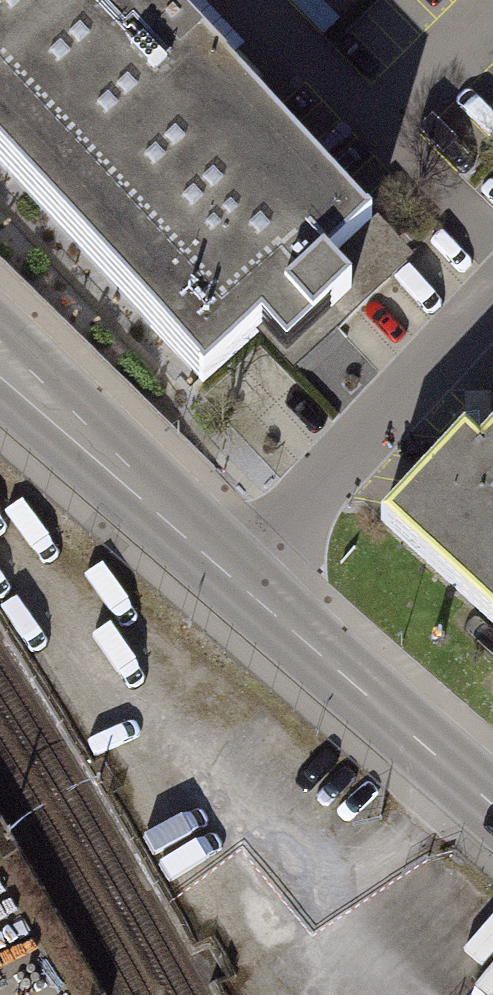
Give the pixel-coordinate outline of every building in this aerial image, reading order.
[(193,395),(246,345),(276,376),(311,344),(342,315),(316,288),(357,250),(123,0),(0,0),(0,188),(193,395)] [(482,448),(387,547),(492,637),(492,436),(482,448)]
